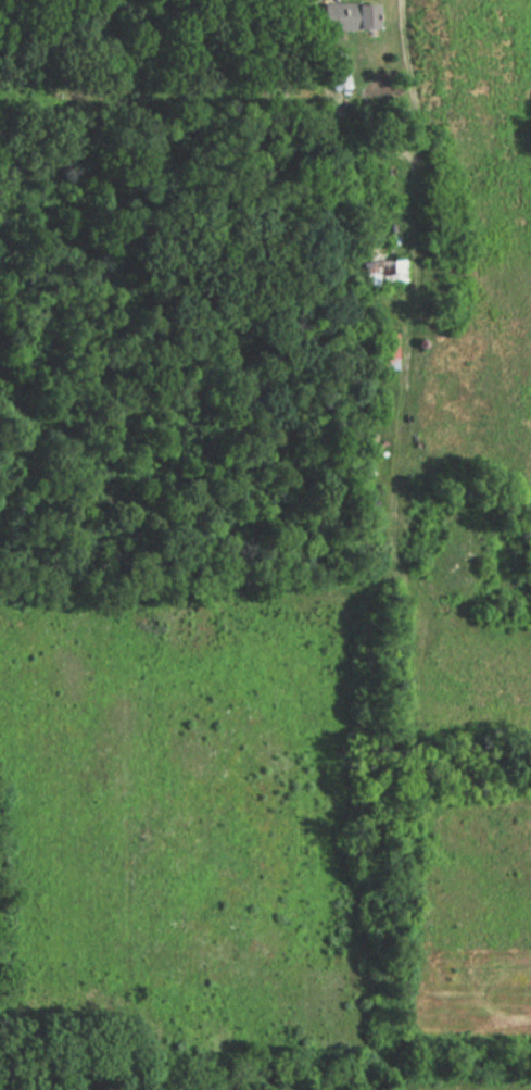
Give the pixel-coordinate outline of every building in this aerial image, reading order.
[(376,4),(376,29),(323,29),(323,2),(356,2),(356,4),(376,4)] [(344,46),(349,85),(331,87),(327,48),(344,46)] [(404,259),(405,281),(392,281),(392,278),(380,278),(380,286),(371,286),(371,278),(362,279),(361,262),(364,262),(364,252),(388,251),(389,260),(391,260),(391,259),(404,259)] [(395,329),(396,366),(374,367),(374,330),(395,329)]
